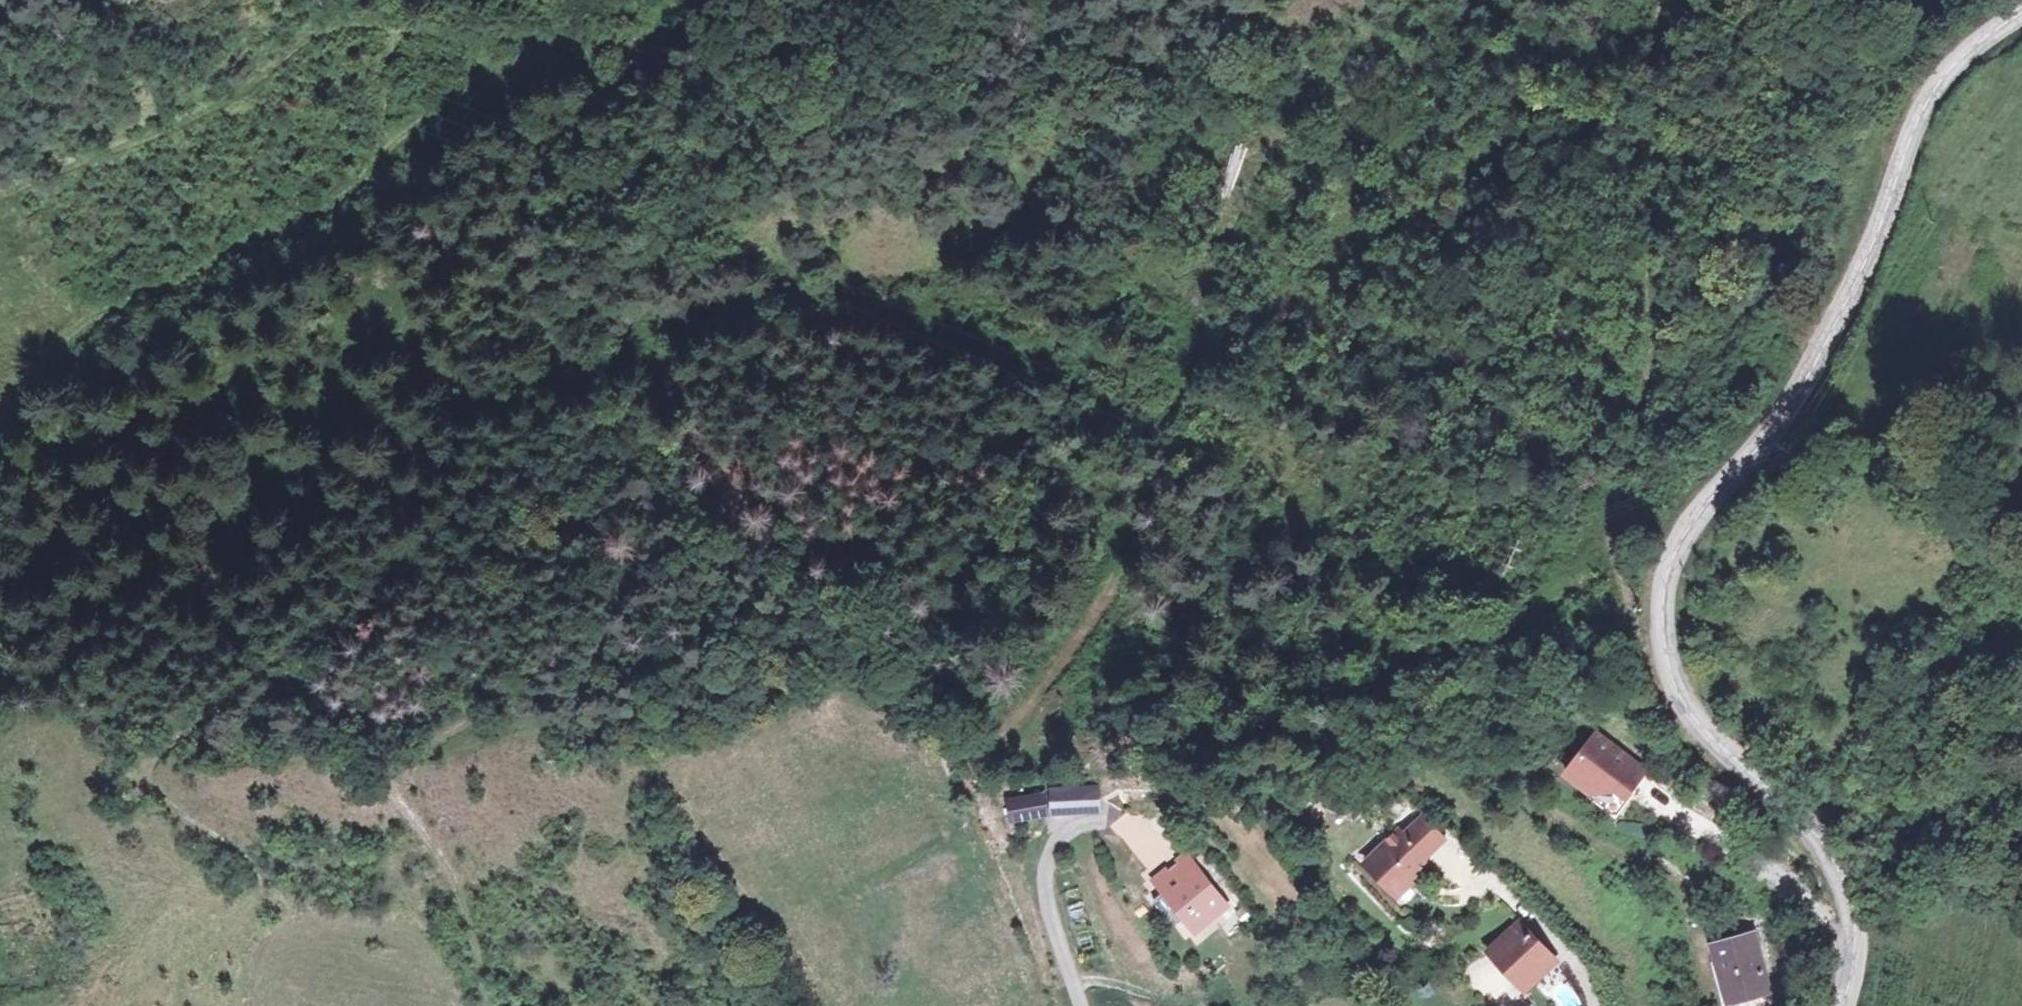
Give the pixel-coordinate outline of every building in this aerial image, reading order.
[(1635,785),(1651,764),(1603,728),(1573,767),(1625,807),(1640,788),(1635,785)] [(1059,804),(1104,802),(1103,777),(1058,779),(1059,804)] [(1019,809),(1051,803),(1048,787),(1016,792),(1019,809)] [(1399,815),(1368,845),(1398,878),(1429,846),(1426,843),(1444,825),(1423,803),(1404,820),(1399,815)] [(1158,889),(1192,864),(1187,857),(1154,883),(1158,889)] [(1192,864),(1158,889),(1193,934),(1227,909),(1192,864)] [(1745,931),(1760,927),(1756,912),(1741,916),(1745,931)] [(1514,922),(1484,951),(1513,984),(1529,970),(1535,976),(1551,961),(1514,922)] [(1733,989),(1774,978),(1760,927),(1719,938),(1733,989)] [(1529,970),(1513,984),(1520,991),(1535,976),(1529,970)]
